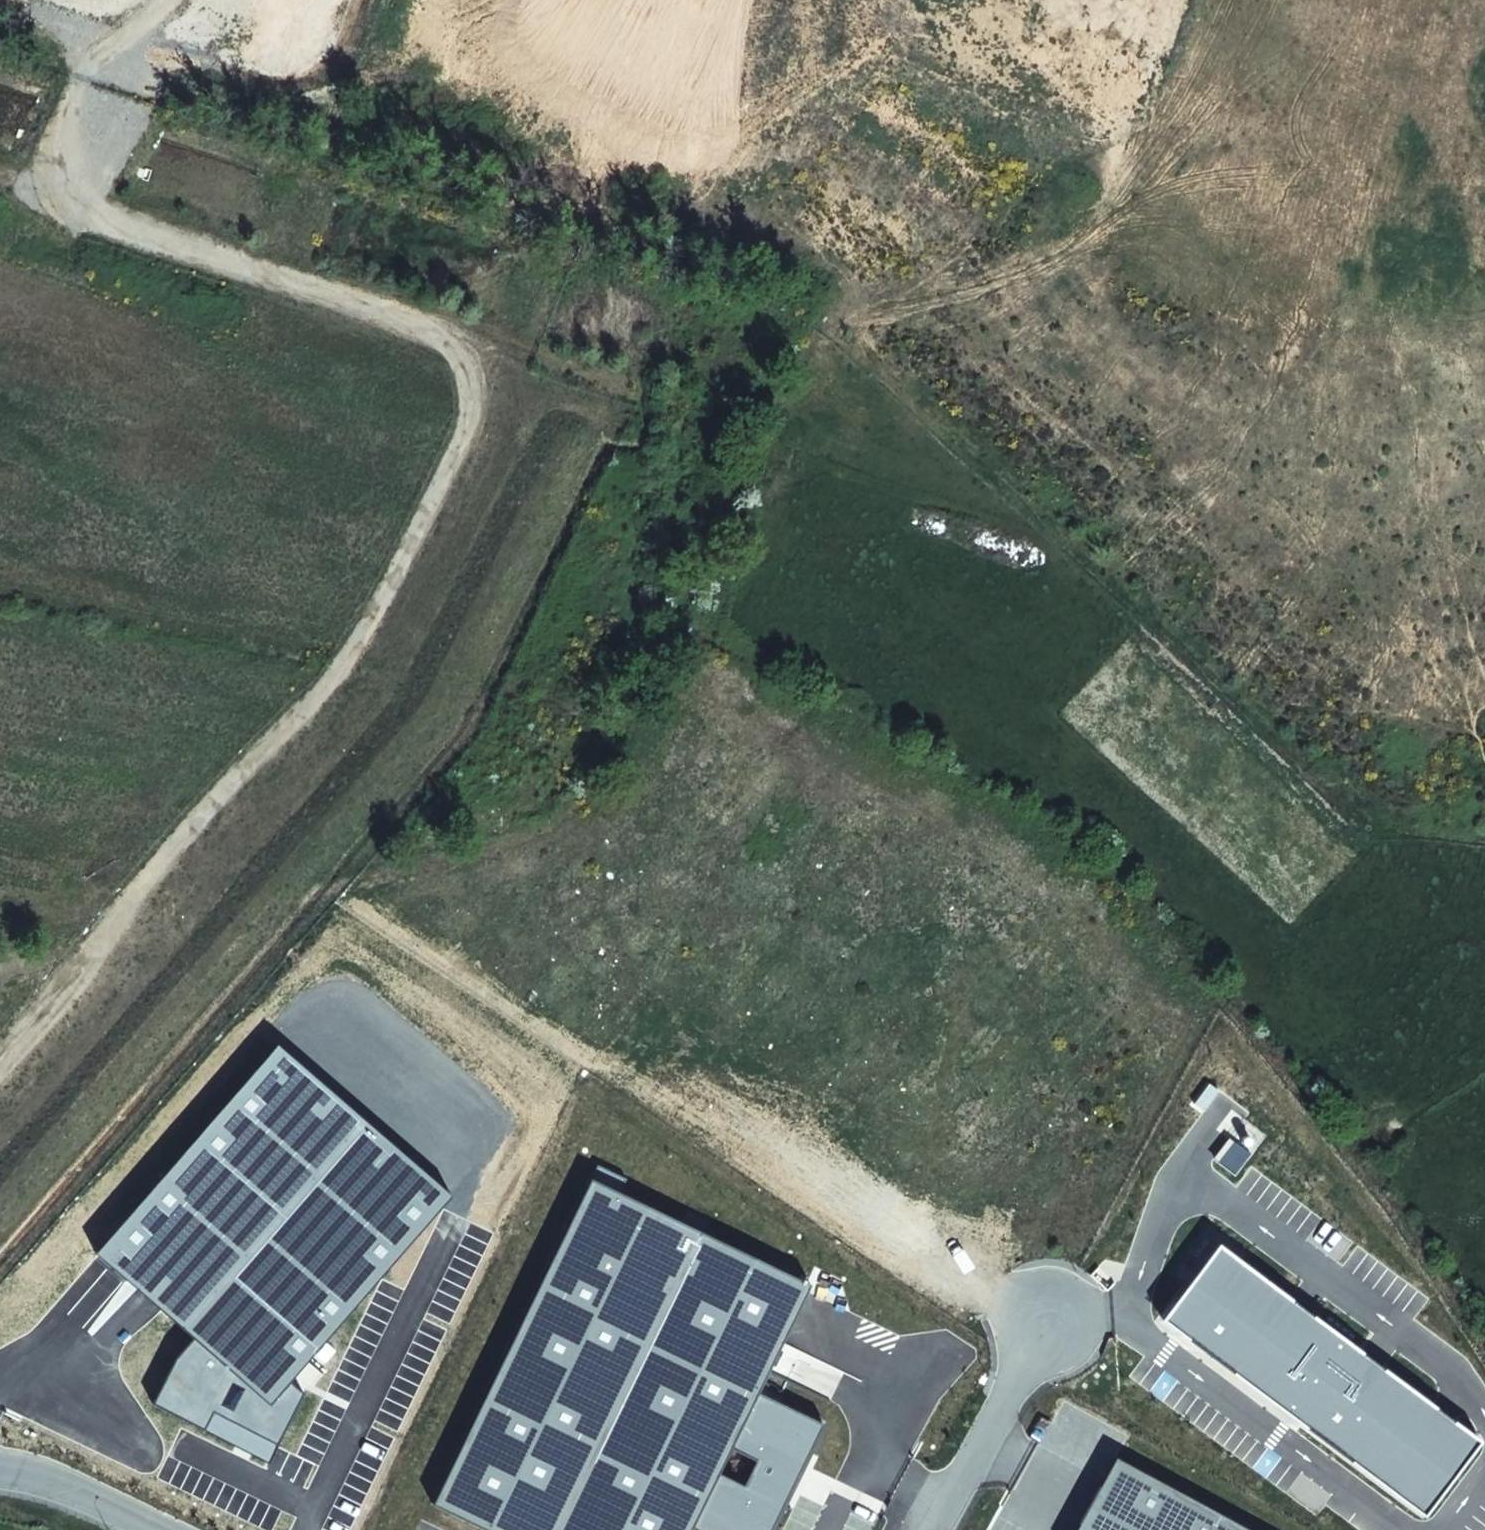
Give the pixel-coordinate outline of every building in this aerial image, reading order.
[(277,1043),(96,1251),(193,1337),(176,1357),(153,1404),(267,1462),(302,1392),(289,1380),(449,1193),(277,1043)] [(1209,1082),(1194,1103),(1204,1110),(1218,1089),(1209,1082)] [(1252,1153),(1233,1139),(1217,1161),(1236,1175),(1252,1153)] [(756,1392),(809,1283),(590,1178),(433,1502),(492,1529),(690,1529),(691,1527),(698,1529),(771,1529),(823,1423),(756,1392)] [(1218,1244),(1161,1318),(1422,1514),(1479,1440),(1218,1244)] [(1075,1529),(1249,1529),(1115,1458),(1075,1529)]
